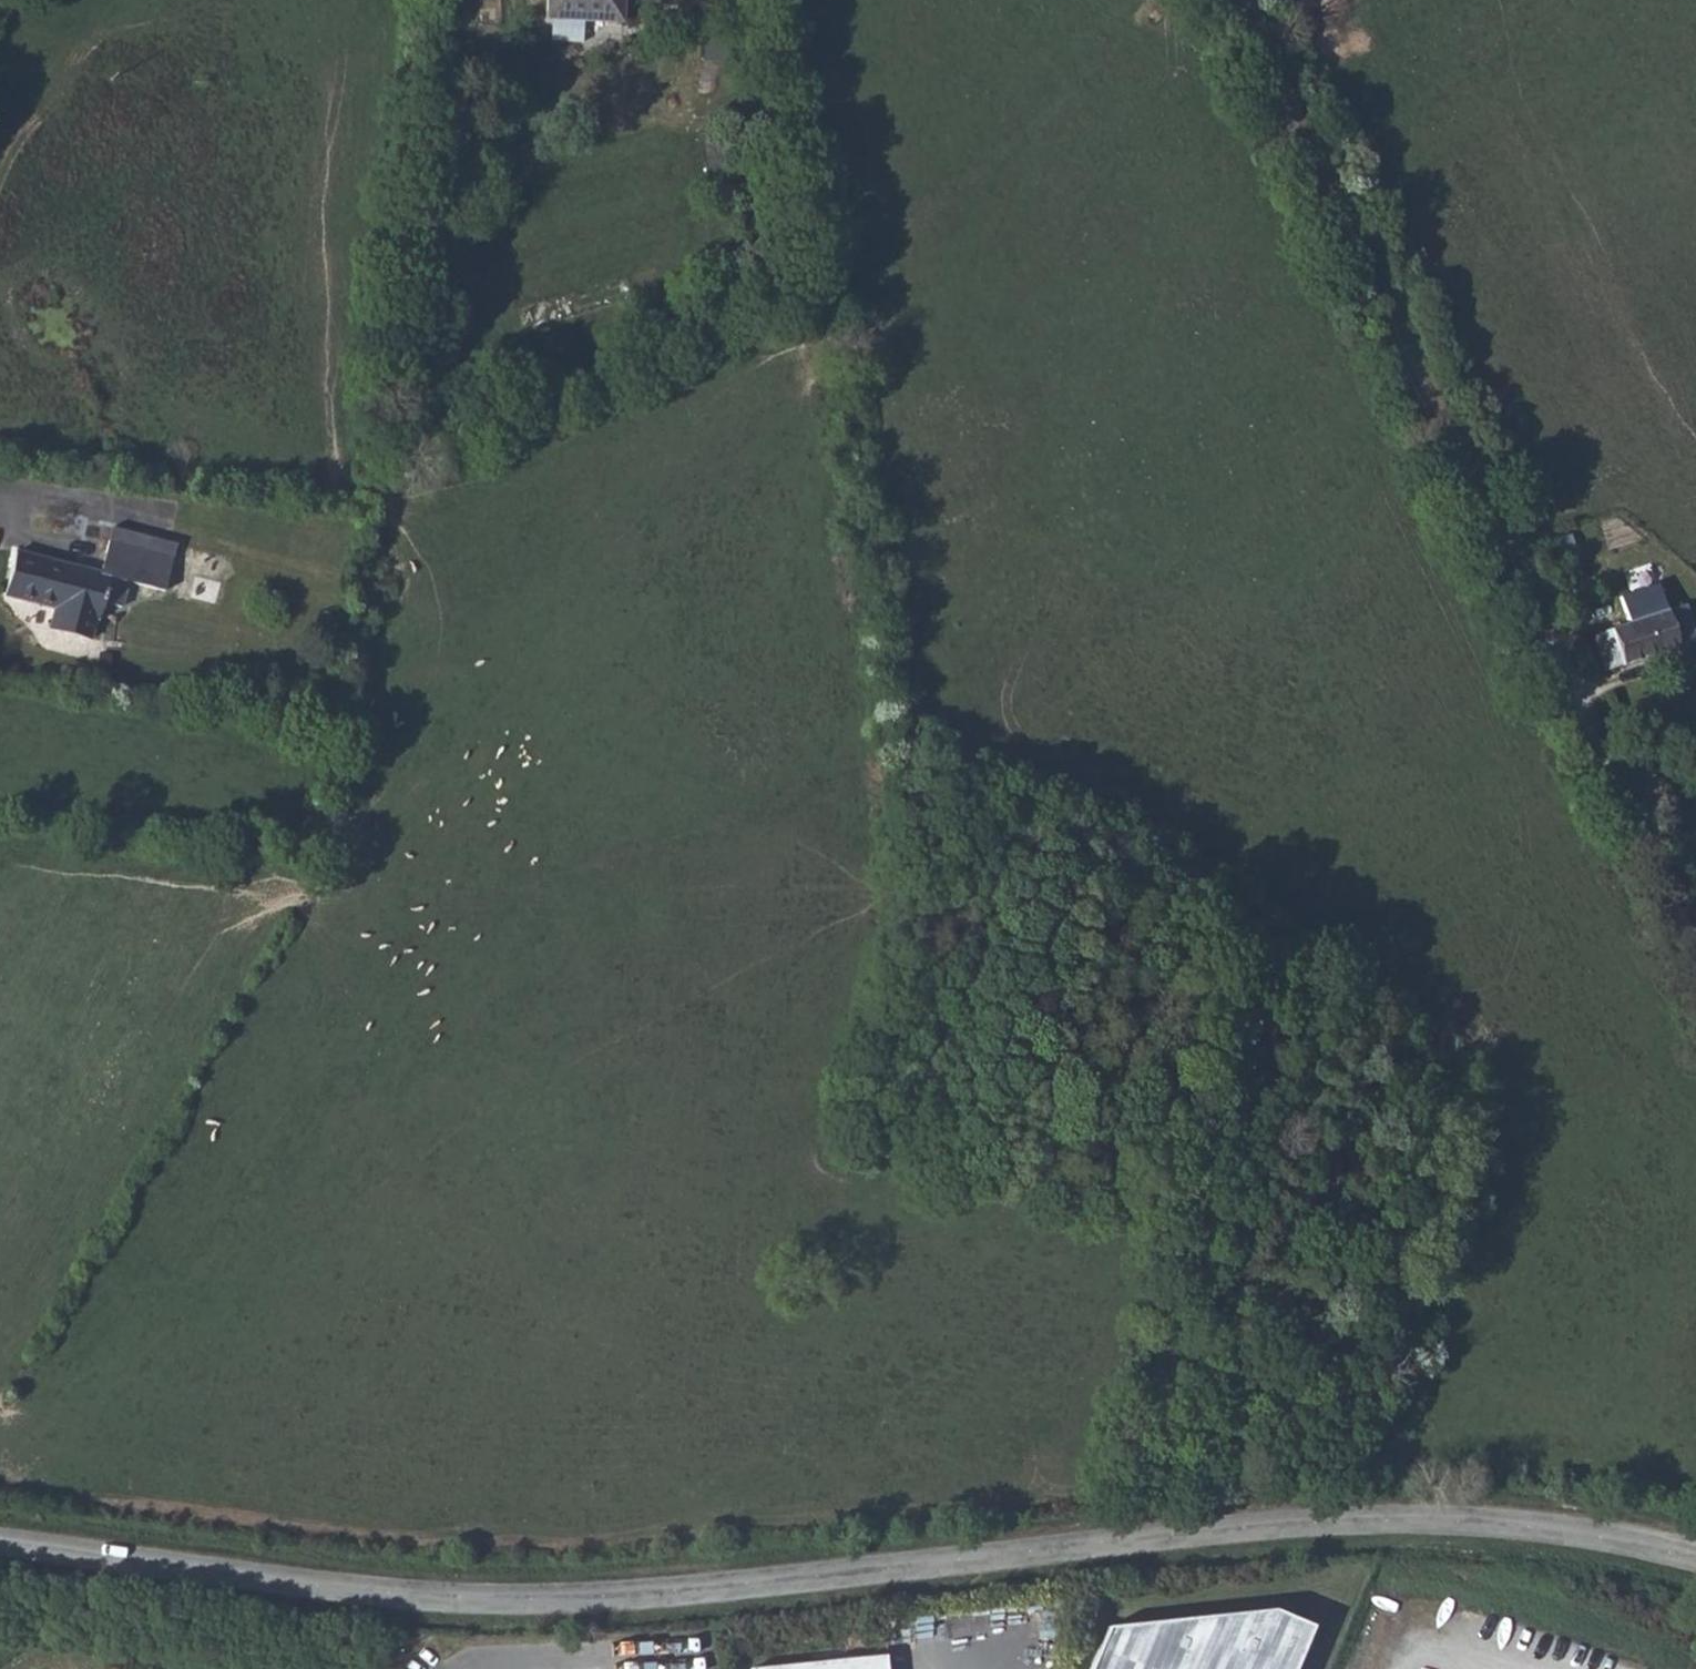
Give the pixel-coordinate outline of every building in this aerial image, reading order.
[(547,21),(623,21),(623,0),(548,0),(547,21)] [(177,544),(112,527),(100,573),(15,552),(4,594),(56,608),(50,630),(89,640),(95,618),(99,619),(102,603),(121,607),(127,582),(165,591),(177,544)] [(1684,606),(1594,641),(1606,672),(1695,638),(1684,606)] [(1110,1626),(1092,1668),(1297,1668),(1314,1627),(1275,1611),(1110,1626)] [(885,1655),(750,1668),(886,1668),(885,1655)]
